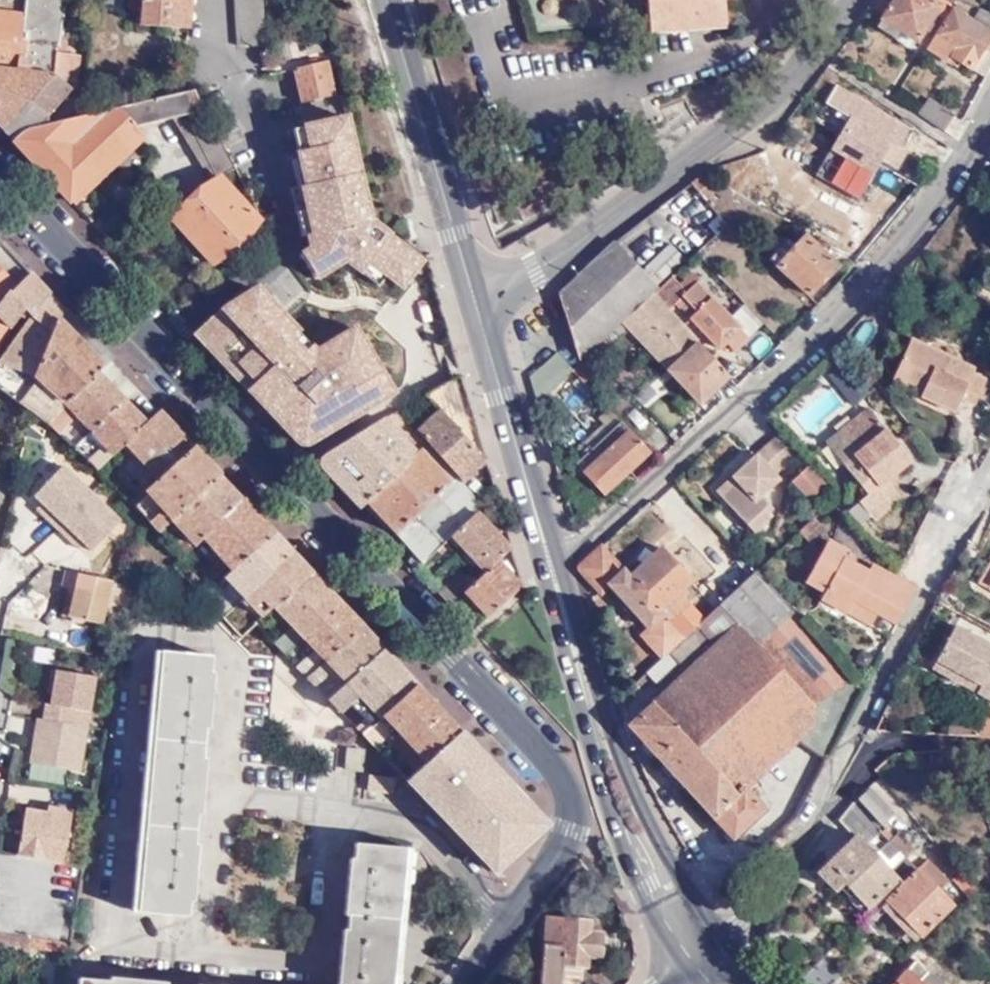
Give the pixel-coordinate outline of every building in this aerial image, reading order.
[(62,20),(64,0),(26,0),(25,14),(62,20)] [(180,0),(138,0),(136,25),(177,28),(180,0)] [(263,41),(261,0),(233,0),(235,42),(263,41)] [(727,28),(726,0),(649,0),(654,34),(727,28)] [(889,10),(927,36),(952,0),(896,0),(889,10)] [(927,36),(952,52),(955,47),(972,58),(973,56),(988,64),(989,61),(989,2),(985,0),(978,0),(973,8),(960,0),(952,0),(927,36)] [(13,140),(23,132),(28,129),(46,125),(46,117),(70,93),(75,94),(78,75),(74,74),(76,57),(65,56),(66,41),(59,40),(62,20),(25,14),(0,12),(0,127),(13,140)] [(318,38),(303,42),(304,43),(308,56),(322,52),(318,38)] [(302,103),(336,96),(328,60),(294,68),(302,103)] [(910,132),(883,116),(878,124),(860,114),(866,104),(831,85),(821,104),(845,118),(828,148),(870,172),(877,162),(897,172),(910,150),(901,145),(910,132)] [(930,87),(920,101),(950,120),(957,104),(930,87)] [(13,140),(76,206),(147,139),(135,127),(172,117),(211,181),(235,168),(194,90),(46,125),(28,129),(23,132),(13,140)] [(878,124),(883,116),(884,114),(866,104),(860,114),(878,124)] [(304,250),(320,275),(349,256),(363,271),(370,265),(404,291),(425,263),(363,216),(368,211),(345,115),(302,125),(307,149),(297,151),(318,239),(304,250)] [(862,183),(838,168),(833,177),(856,191),(862,183)] [(708,202),(716,193),(701,175),(690,183),(708,202)] [(261,221),(220,176),(171,221),(212,265),(261,221)] [(736,193),(723,186),(715,198),(728,205),(736,193)] [(708,239),(726,228),(719,217),(701,229),(708,239)] [(644,220),(616,243),(622,250),(651,228),(644,220)] [(842,255),(826,245),(819,253),(800,236),(789,247),(782,241),(765,260),(806,296),(842,255)] [(50,294),(0,241),(0,342),(24,310),(30,317),(32,318),(50,294)] [(575,362),(654,288),(612,244),(556,297),(575,362)] [(659,284),(682,261),(669,247),(644,269),(659,284)] [(685,296),(668,278),(650,294),(666,313),(683,298),(685,296)] [(685,296),(683,298),(696,312),(712,298),(698,284),(685,296)] [(196,333),(265,407),(366,348),(355,330),(319,352),(259,286),(196,333)] [(59,319),(64,309),(50,294),(32,318),(30,317),(0,360),(0,366),(32,377),(57,317),(59,319)] [(619,325),(663,372),(694,343),(666,313),(650,294),(619,325)] [(689,320),(719,352),(727,345),(735,353),(750,338),(712,298),(689,320)] [(98,374),(96,372),(102,365),(59,319),(57,317),(32,377),(0,366),(0,388),(48,424),(98,374)] [(979,357),(914,326),(895,366),(920,378),(916,387),(965,410),(984,375),(973,370),(979,357)] [(610,332),(584,356),(592,364),(618,340),(610,332)] [(695,406),(725,377),(694,343),(663,372),(695,406)] [(304,448),(394,392),(366,348),(265,407),(304,448)] [(526,377),(534,404),(558,382),(567,392),(580,382),(570,371),(554,352),(526,377)] [(584,356),(570,371),(580,382),(589,392),(604,378),(592,364),(584,356)] [(87,434),(122,399),(98,374),(48,424),(75,446),(87,434)] [(437,409),(485,461),(487,462),(461,375),(424,395),(437,409)] [(889,466),(902,456),(914,448),(870,393),(827,429),(867,484),(859,491),(872,507),(899,485),(889,466)] [(115,452),(146,423),(122,399),(87,434),(75,446),(88,459),(97,469),(115,452)] [(462,483),(485,461),(437,409),(413,431),(426,445),(462,483)] [(158,480),(193,447),(159,410),(146,423),(115,452),(125,462),(133,454),(158,480)] [(611,415),(606,410),(596,418),(601,423),(611,415)] [(588,450),(618,422),(611,415),(601,423),(582,443),(588,450)] [(359,510),(366,503),(426,445),(413,431),(404,439),(385,419),(321,459),(320,462),(319,464),(319,467),(320,469),(359,510)] [(599,493),(645,452),(618,422),(588,450),(573,465),(591,485),(599,493)] [(796,452),(776,433),(716,492),(753,532),(769,517),(766,513),(771,508),(760,496),(777,480),(773,475),(796,452)] [(452,536),(484,506),(462,483),(426,445),(366,503),(413,553),(408,562),(415,569),(416,569),(452,536)] [(159,532),(219,474),(193,447),(158,480),(145,491),(147,494),(136,506),(159,532)] [(915,472),(902,456),(889,466),(899,485),(915,472)] [(585,490),(591,485),(573,465),(567,471),(585,490)] [(114,524),(58,470),(30,498),(40,507),(36,511),(76,551),(81,545),(88,551),(114,524)] [(806,502),(821,488),(804,470),(789,483),(806,502)] [(182,557),(204,537),(243,499),(219,474),(159,532),(182,557)] [(204,537),(228,564),(242,545),(247,540),(244,536),(261,519),(243,499),(204,537)] [(499,560),(511,549),(498,535),(505,528),(484,506),(452,536),(485,572),(499,560)] [(810,518),(795,533),(811,547),(824,532),(810,518)] [(256,552),(275,534),(261,519),(244,536),(247,540),(242,545),(228,564),(234,572),(256,552)] [(244,596),(292,552),(275,534),(256,552),(234,572),(227,578),(244,596)] [(865,555),(870,550),(860,541),(854,546),(865,555)] [(894,627),(912,592),(869,567),(865,573),(841,559),(845,553),(825,542),(801,585),(818,595),(814,603),(840,618),(842,616),(849,602),(894,627)] [(627,578),(599,548),(576,569),(598,594),(607,586),(647,628),(639,636),(660,659),(667,653),(681,639),(701,620),(681,599),(685,594),(682,590),(688,583),(658,550),(627,578)] [(303,639),(341,604),(292,552),(244,596),(263,616),(273,607),(291,626),(303,639)] [(865,573),(869,567),(845,553),(841,559),(865,573)] [(487,618),(523,586),(499,560),(485,572),(472,585),(463,593),(487,618)] [(132,586),(61,572),(57,586),(64,588),(70,589),(64,619),(103,626),(105,612),(127,616),(132,586)] [(863,690),(754,572),(701,620),(681,639),(698,658),(684,671),(667,653),(660,659),(646,672),(658,684),(642,698),(648,704),(625,726),(727,840),(758,811),(739,791),(794,742),(823,763),(863,690)] [(220,620),(244,596),(227,578),(221,573),(211,582),(196,595),(220,620)] [(438,594),(449,606),(463,593),(472,585),(461,573),(438,594)] [(70,589),(64,588),(57,618),(64,619),(70,589)] [(842,616),(886,641),(894,627),(849,602),(842,616)] [(325,662),(364,628),(341,604),(303,639),(313,650),(296,666),(307,677),(325,662)] [(956,613),(938,650),(984,674),(981,681),(989,686),(989,632),(956,613)] [(286,655),(303,639),(291,626),(273,641),(286,655)] [(345,683),(383,649),(364,628),(325,662),(345,683)] [(382,715),(416,684),(383,649),(345,683),(328,699),(341,712),(359,695),(374,710),(356,727),(362,733),(382,715)] [(207,674),(208,660),(156,654),(133,914),(184,919),(185,904),(189,904),(194,847),(191,846),(193,817),(196,817),(201,761),(198,761),(201,731),(204,731),(210,675),(207,674)] [(328,699),(345,683),(325,662),(307,677),(328,699)] [(52,694),(56,670),(51,669),(47,693),(52,694)] [(42,720),(73,726),(76,711),(90,713),(97,677),(56,670),(52,694),(50,706),(44,706),(42,720)] [(632,686),(642,698),(658,684),(646,672),(632,686)] [(416,771),(460,731),(416,684),(382,715),(396,729),(386,738),(416,771)] [(989,726),(989,701),(982,698),(980,725),(989,726)] [(396,729),(382,715),(362,733),(375,747),(386,738),(396,729)] [(80,772),(88,729),(73,726),(42,720),(37,719),(29,762),(80,772)] [(493,860),(534,823),(507,794),(513,788),(460,731),(416,771),(406,780),(462,838),(472,828),(481,837),(476,842),(493,860)] [(362,770),(364,749),(348,748),(346,769),(362,770)] [(28,765),(25,776),(61,784),(64,773),(28,765)] [(369,775),(368,791),(394,793),(395,777),(369,775)] [(546,822),(513,788),(507,794),(534,823),(493,860),(476,842),(481,837),(472,828),(462,838),(493,872),(546,822)] [(866,790),(853,799),(878,826),(889,814),(866,790)] [(878,826),(853,799),(837,820),(868,852),(872,847),(885,861),(894,852),(884,841),(874,831),(878,826)] [(25,810),(18,855),(61,862),(70,811),(43,805),(41,813),(25,810)] [(894,852),(900,858),(910,849),(895,833),(884,841),(894,852)] [(395,956),(389,955),(395,900),(400,901),(402,885),(396,884),(404,848),(354,843),(353,858),(349,858),(344,916),(347,916),(346,929),(342,929),(337,983),(392,983),(395,956)] [(948,869),(928,843),(922,849),(943,873),(948,869)] [(895,880),(897,882),(911,869),(900,858),(886,871),(868,852),(838,880),(866,909),(895,880)] [(922,862),(913,871),(934,894),(944,885),(922,862)] [(943,873),(963,900),(969,895),(948,869),(943,873)] [(934,894),(913,871),(898,883),(880,903),(915,939),(947,908),(934,894)] [(590,921),(545,917),(539,983),(584,983),(586,958),(600,959),(603,931),(589,930),(590,921)] [(68,957),(70,946),(49,943),(13,937),(3,935),(0,935),(0,947),(68,957)] [(796,983),(822,983),(830,976),(816,961),(794,982),(796,983)] [(918,982),(925,973),(913,961),(893,983),(920,983),(918,982)]
